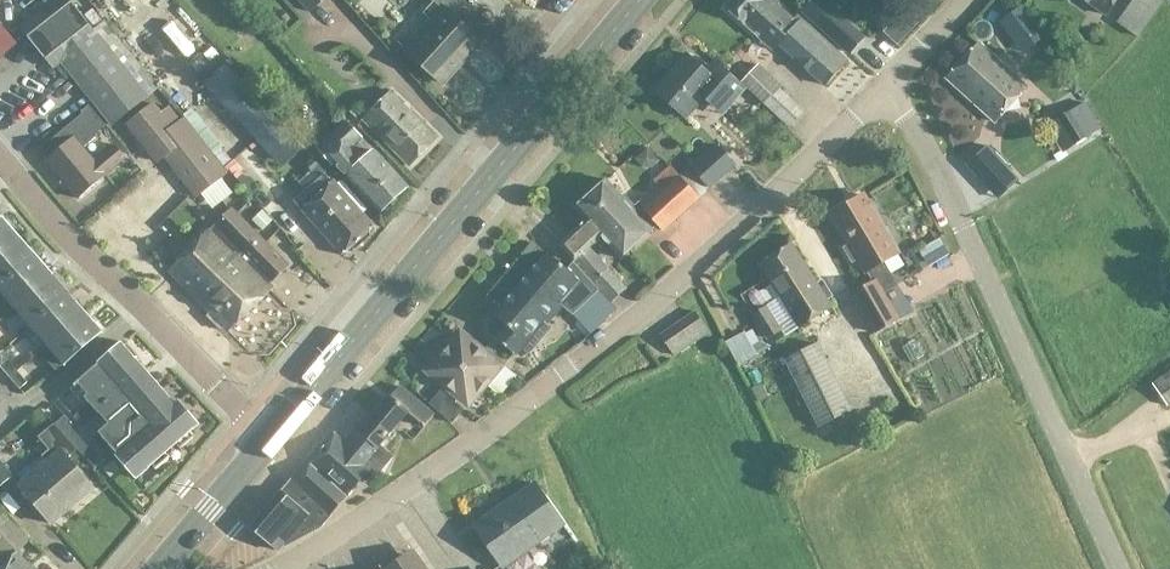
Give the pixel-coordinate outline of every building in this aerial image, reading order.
[(91,24),(72,0),(71,0),(28,34),(48,59),(91,24)] [(311,12),(325,0),(301,0),(311,12)] [(825,86),(847,61),(797,16),(793,20),(771,0),(733,0),(725,9),(772,51),(779,44),(825,86)] [(830,9),(819,0),(812,0),(802,11),(817,24),(830,9)] [(1114,0),(1085,0),(1105,14),(1114,0)] [(1163,0),(1134,0),(1118,23),(1137,36),(1163,0)] [(480,41),(442,7),(405,48),(443,82),(480,41)] [(1043,38),(1020,7),(1000,23),(1023,53),(1043,38)] [(902,16),(895,24),(906,35),(914,27),(902,16)] [(95,29),(91,24),(48,59),(61,75),(69,69),(113,124),(159,88),(105,20),(95,29)] [(862,39),(842,21),(829,35),(849,53),(862,39)] [(0,25),(0,56),(15,43),(0,25)] [(947,78),(994,121),(1026,86),(979,43),(947,78)] [(725,109),(745,87),(723,68),(715,78),(687,53),(654,90),(686,118),(708,94),(725,109)] [(206,85),(272,156),(293,136),(227,65),(206,85)] [(742,83),(789,127),(804,112),(780,89),(782,87),(759,65),(742,83)] [(440,135),(392,89),(364,119),(411,165),(440,135)] [(161,113),(153,103),(128,123),(159,161),(165,156),(174,167),(197,196),(228,172),(205,142),(185,117),(180,121),(169,106),(161,113)] [(82,113),(99,133),(107,126),(90,106),(82,113)] [(1071,146),(1092,133),(1076,108),(1055,121),(1071,146)] [(350,149),(363,138),(348,121),(319,147),(333,164),(336,161),(381,212),(408,188),(375,150),(362,162),(350,149)] [(69,143),(47,161),(79,199),(127,159),(115,145),(96,162),(85,148),(97,138),(87,127),(82,131),(75,122),(61,134),(69,143)] [(632,156),(653,179),(669,165),(648,142),(632,156)] [(1019,179),(1008,166),(988,145),(970,161),(1001,195),(1019,179)] [(691,168),(710,188),(734,166),(716,146),(691,168)] [(606,179),(592,193),(604,207),(601,210),(622,233),(620,235),(627,242),(624,244),(630,251),(657,225),(663,232),(701,198),(700,198),(681,177),(670,165),(654,180),(662,190),(643,206),(640,203),(635,207),(624,195),(622,196),(606,179)] [(681,177),(700,198),(707,191),(688,170),(681,177)] [(332,181),(325,173),(294,200),(341,254),(374,226),(334,179),(332,181)] [(622,233),(601,210),(604,207),(592,193),(589,196),(587,194),(575,204),(577,206),(575,209),(586,220),(559,245),(574,262),(599,289),(598,290),(611,303),(628,288),(590,247),(601,237),(622,259),(630,251),(624,244),(627,242),(620,235),(622,233)] [(862,195),(832,213),(851,245),(845,249),(853,263),(859,260),(866,272),(873,282),(875,281),(883,293),(896,285),(882,262),(897,254),(889,241),(891,236),(886,228),(882,228),(876,218),(877,213),(873,205),(868,205),(862,195)] [(264,231),(274,221),(261,207),(251,217),(264,231)] [(232,208),(169,270),(212,313),(208,317),(222,331),(225,327),(229,331),(273,289),(269,285),(289,266),(232,208)] [(20,238),(4,219),(0,222),(0,256),(20,238)] [(0,256),(0,289),(37,257),(20,238),(0,256)] [(939,240),(924,249),(933,264),(948,255),(939,240)] [(821,280),(816,283),(791,243),(759,263),(790,313),(799,327),(830,306),(825,299),(831,295),(821,280)] [(155,254),(158,259),(163,260),(168,258),(169,253),(168,248),(162,246),(157,249),(155,254)] [(533,246),(491,296),(502,306),(494,316),(506,325),(495,338),(514,354),(542,320),(547,324),(563,304),(573,312),(585,301),(598,290),(572,262),(571,264),(572,266),(568,271),(547,253),(545,255),(533,246)] [(0,289),(0,290),(16,308),(53,276),(37,257),(0,289)] [(53,276),(16,308),(32,327),(69,294),(53,276)] [(873,282),(852,294),(875,333),(898,319),(883,293),(875,281),(873,282)] [(69,294),(32,327),(48,345),(85,313),(69,294)] [(585,301),(573,312),(592,332),(604,321),(585,301)] [(780,329),(765,306),(752,314),(766,337),(780,329)] [(662,334),(676,354),(708,332),(695,312),(662,334)] [(85,313),(48,345),(65,365),(102,333),(85,313)] [(747,323),(726,334),(741,362),(762,350),(747,323)] [(469,404),(500,367),(484,353),(484,348),(479,349),(461,334),(458,337),(454,337),(447,345),(448,350),(430,371),(469,404)] [(90,403),(75,417),(84,428),(101,413),(101,414),(110,424),(100,433),(119,454),(118,455),(137,478),(152,465),(157,470),(171,458),(166,452),(176,444),(181,449),(195,437),(191,431),(199,424),(179,402),(176,405),(157,384),(155,386),(145,374),(147,372),(136,360),(140,356),(128,343),(124,347),(123,344),(75,385),(87,399),(90,403)] [(819,343),(786,359),(819,424),(851,408),(819,343)] [(10,378),(18,371),(8,360),(0,367),(10,378)] [(18,371),(10,378),(20,390),(28,383),(18,371)] [(1169,404),(1169,373),(1153,385),(1167,406),(1169,404)] [(752,389),(759,402),(769,396),(762,384),(752,389)] [(373,417),(362,431),(379,445),(407,412),(424,427),(434,415),(399,386),(381,408),(380,406),(372,416),(373,417)] [(444,393),(433,406),(453,423),(464,410),(444,393)] [(65,416),(56,424),(63,432),(72,424),(65,416)] [(38,471),(21,485),(53,523),(96,488),(69,456),(77,449),(76,447),(69,440),(63,432),(56,424),(54,423),(39,436),(50,450),(43,455),(49,462),(38,471)] [(72,424),(63,432),(69,440),(79,431),(72,424)] [(79,431),(69,440),(76,447),(85,438),(79,431)] [(362,431),(350,445),(335,433),(295,481),(293,479),(252,528),(278,550),(284,544),(286,546),(320,528),(368,472),(374,478),(392,456),(379,445),(362,431)] [(85,438),(76,447),(77,449),(82,454),(92,445),(85,438)] [(92,445),(82,454),(89,461),(98,452),(92,445)] [(98,452),(89,461),(96,469),(106,460),(98,452)] [(566,539),(557,526),(562,523),(535,485),(475,526),(502,565),(539,539),(548,552),(566,539)] [(18,552),(18,551),(0,533),(0,568),(1,568),(18,552)] [(18,552),(1,568),(36,568),(18,552)] [(417,559),(403,568),(425,568),(417,559)]
